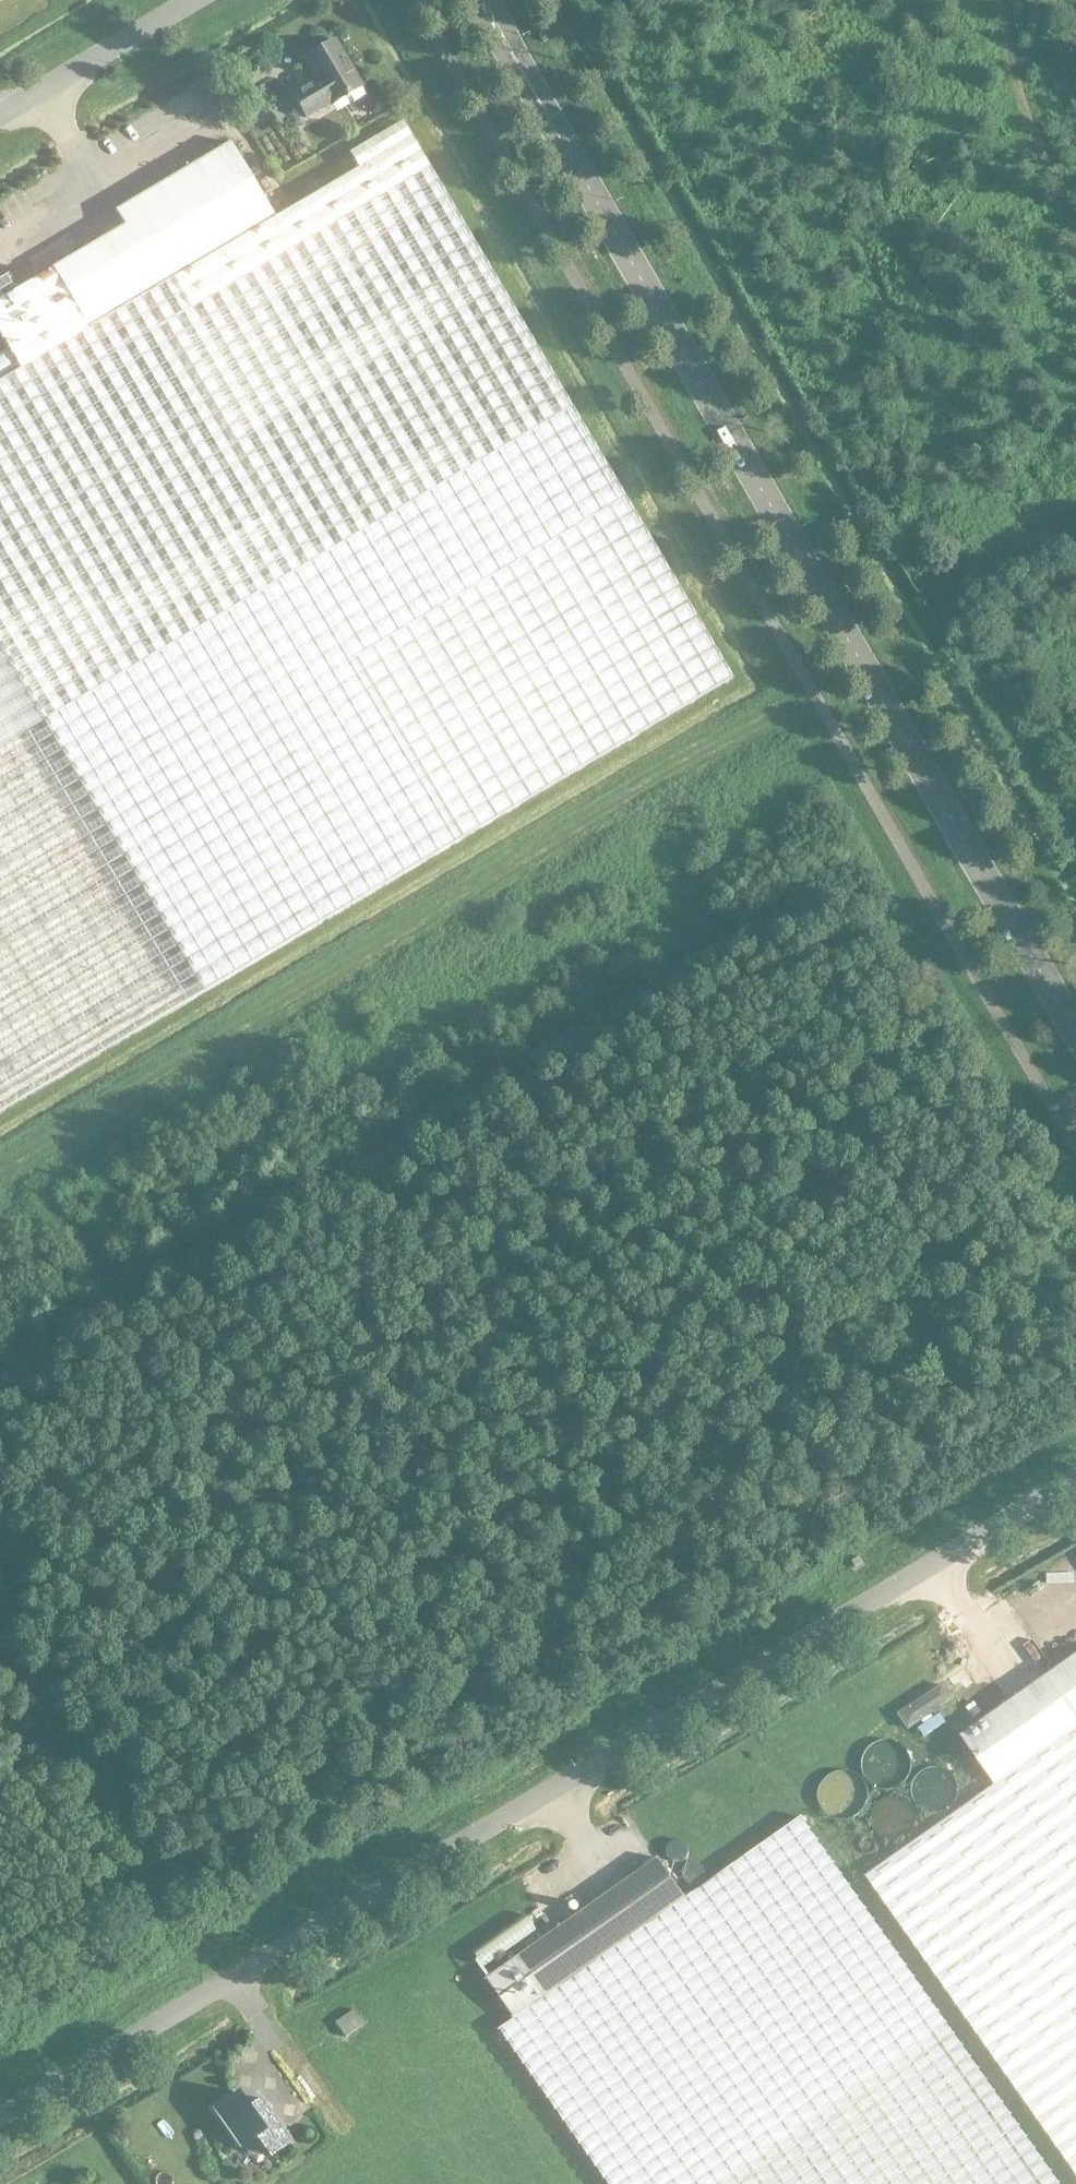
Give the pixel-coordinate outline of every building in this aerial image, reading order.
[(335,39),(304,58),(317,79),(292,93),(306,117),(331,103),(332,104),(346,96),(347,98),(350,96),(349,94),(363,86),(335,39)] [(124,225),(0,299),(0,334),(20,368),(0,380),(0,1114),(197,997),(206,990),(732,679),(401,122),(350,152),(359,167),(275,217),(231,142),(116,210),(124,225)] [(0,277),(0,293),(16,283),(9,272),(0,277)] [(962,1736),(996,1784),(866,1875),(1075,2173),(1075,1655),(962,1736)] [(953,1699),(943,1684),(899,1713),(909,1728),(953,1699)] [(940,1712),(918,1727),(924,1735),(945,1720),(940,1712)] [(801,1815),(687,1896),(659,1857),(487,1978),(514,2018),(500,2028),(610,2183),(1061,2183),(801,1815)] [(544,1913),(540,1907),(539,1907),(534,1911),(533,1912),(537,1917),(538,1917),(544,1913)] [(263,2152),(267,2150),(271,2155),(292,2141),(261,2097),(260,2098),(262,2101),(253,2107),(248,2106),(237,2091),(213,2108),(240,2147),(242,2146),(245,2149),(249,2152),(254,2153),(258,2153),(263,2152)]
